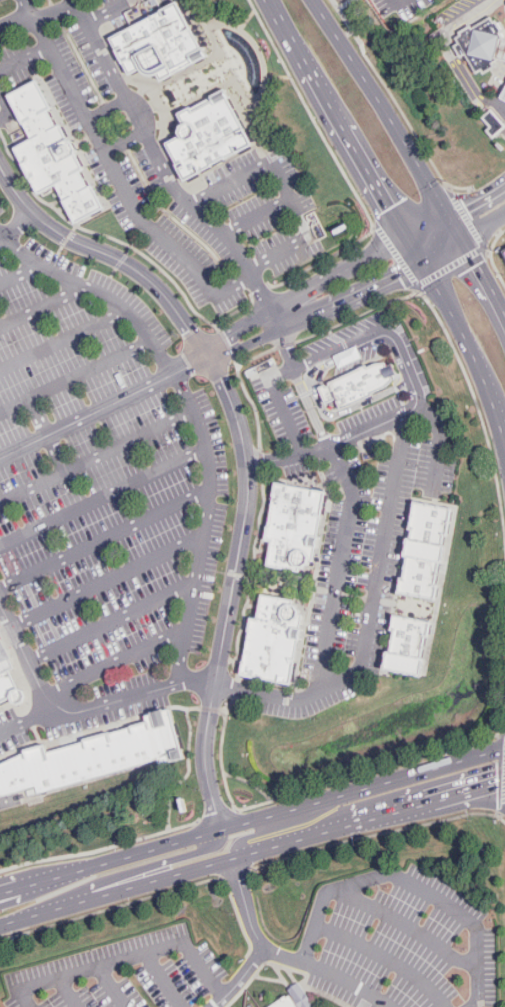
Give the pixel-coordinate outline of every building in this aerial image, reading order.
[(110,38),(161,11),(160,10),(176,1),(205,56),(161,80),(157,74),(155,74),(153,75),(150,75),(147,75),(145,74),(143,73),(141,71),(139,69),(130,74),(123,62),(122,63),(115,49),(116,49),(110,38)] [(495,14),(504,30),(503,37),(504,37),(504,59),(496,57),(477,68),(458,37),(495,14)] [(105,207),(93,184),(90,186),(82,170),(85,169),(61,123),(58,125),(50,109),(53,107),(38,78),(7,94),(23,124),(24,124),(32,138),(14,147),(39,193),(57,183),(66,199),(64,200),(76,222),(105,207)] [(179,112),(192,106),(194,110),(213,100),(211,96),(226,87),(232,97),(229,98),(254,143),(186,180),(177,163),(178,162),(167,142),(180,135),(178,131),(179,124),(184,122),(179,112)] [(494,109),(504,122),(504,126),(496,134),(490,128),(495,124),(487,115),(494,109)] [(326,383),(364,365),(365,368),(374,364),(384,363),(386,366),(391,363),(396,374),(390,377),(392,380),(386,386),(370,394),(370,395),(338,410),(333,399),(324,403),(317,387),(324,383),(325,385),(327,385),(326,383)] [(273,483),(263,540),(270,541),(265,566),(299,572),(300,567),(308,561),(312,561),(324,492),(273,483)] [(403,539),(408,540),(410,529),(407,529),(412,502),(450,510),(445,537),(443,536),(442,545),(443,545),(440,561),(438,561),(434,582),(436,582),(433,598),(394,591),(397,574),(401,575),(404,555),(401,554),(403,539)] [(240,673),(250,615),(257,617),(262,592),(296,598),(295,603),(300,612),(304,613),(291,682),(240,673)] [(391,616),(430,623),(428,638),(425,637),(421,659),(423,659),(420,675),(382,668),(385,651),(388,652),(392,632),(388,631),(391,616)] [(10,697),(0,702),(0,637),(14,667),(10,669),(19,688),(24,690),(26,696),(24,701),(19,703),(13,701),(10,697)] [(35,788),(0,797),(0,765),(24,754),(23,752),(45,745),(47,754),(84,744),(83,741),(148,722),(147,717),(151,716),(151,714),(163,710),(164,713),(171,711),(184,760),(160,767),(158,762),(38,797),(35,788)] [(294,984),(310,1006),(270,1006),(287,995),(285,991),(294,984)]
